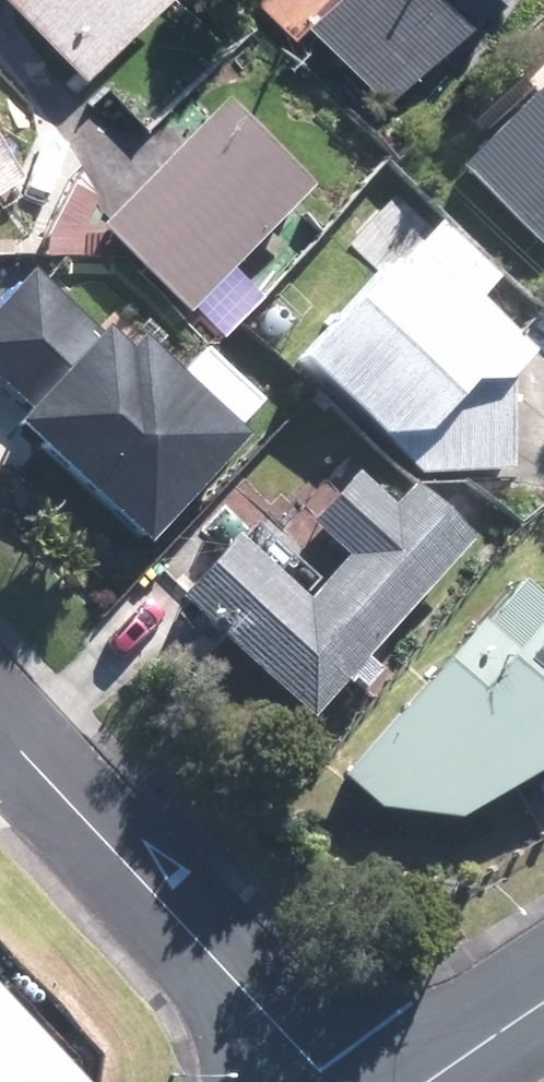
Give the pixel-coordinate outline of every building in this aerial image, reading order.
[(87,74),(162,0),(13,0),(87,74)] [(305,16),(388,98),(485,0),(321,0),(305,16)] [(468,167),(543,238),(543,86),(468,167)] [(306,182),(223,103),(106,226),(226,339),(266,297),(230,262),(306,182)] [(27,181),(0,139),(0,198),(27,181)] [(513,471),(507,382),(536,353),(483,301),(506,279),(441,215),(423,234),(398,209),(354,253),(379,277),(299,358),(416,474),(513,471)] [(246,435),(143,337),(123,359),(26,267),(0,295),(0,386),(30,414),(18,427),(143,545),(246,435)] [(310,713),(472,536),(414,483),(394,504),(356,469),(311,518),(345,549),(302,596),(235,534),(180,594),(310,713)] [(379,804),(466,816),(543,770),(543,600),(525,582),(347,774),(379,804)] [(0,985),(0,1081),(92,1081),(0,985)]
